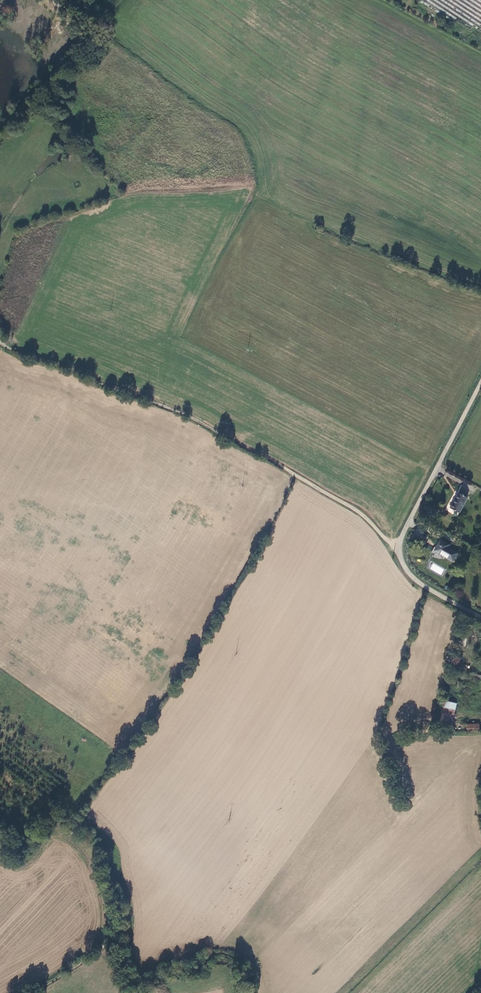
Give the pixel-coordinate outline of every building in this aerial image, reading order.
[(458,492),(451,507),(460,513),(468,498),(458,492)] [(434,550),(444,556),(453,561),(458,553),(448,547),(450,544),(441,539),(434,550)] [(450,728),(456,703),(444,700),(438,726),(450,728)]
